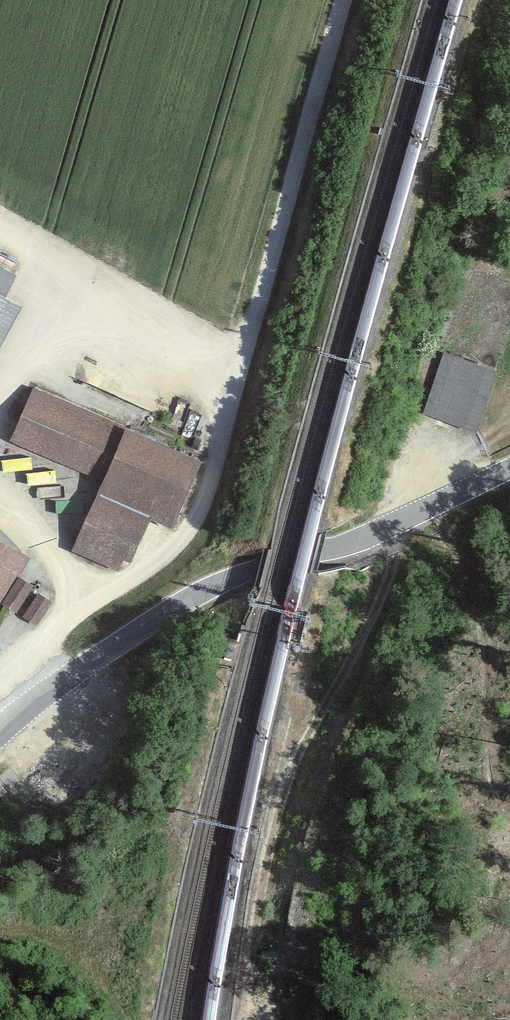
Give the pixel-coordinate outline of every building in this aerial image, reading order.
[(0,279),(0,328),(19,289),(0,279)] [(420,416),(475,434),(494,373),(440,356),(420,416)] [(121,409),(28,369),(4,423),(97,463),(121,409)] [(202,444),(121,409),(97,463),(91,477),(147,501),(172,512),(202,444)] [(147,501),(91,477),(66,534),(122,558),(147,501)] [(0,543),(0,599),(25,558),(0,543)] [(20,610),(39,622),(55,597),(36,585),(20,610)]
